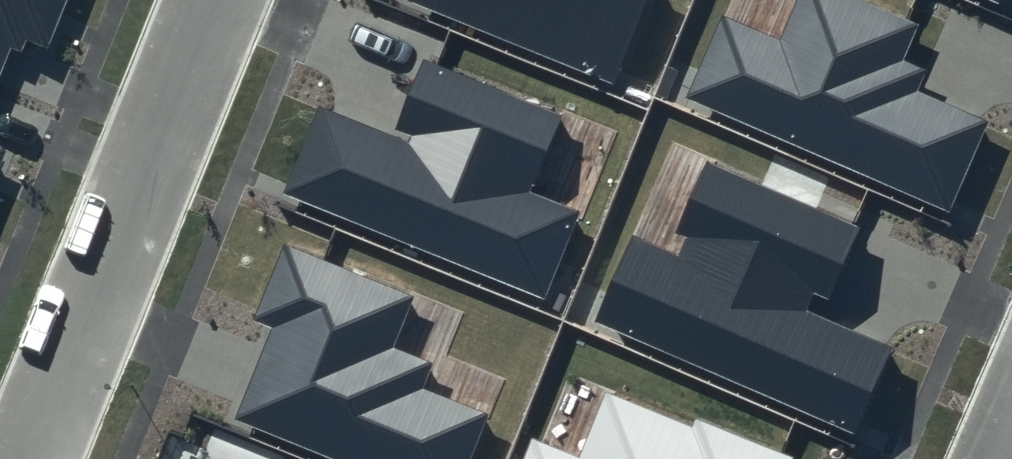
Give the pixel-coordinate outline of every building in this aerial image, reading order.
[(23,40),(45,49),(65,0),(0,0),(0,97),(23,40)] [(405,2),(612,84),(645,0),(406,0),(405,2)] [(862,0),(796,0),(780,38),(724,14),(688,96),(952,212),(992,121),(920,89),(927,73),(906,64),(922,26),(862,0)] [(562,114),(423,57),(395,125),(415,133),(410,145),(320,107),(284,193),(547,302),(585,210),(531,188),(562,114)] [(861,231),(706,161),(674,231),(688,237),(678,259),(632,238),(595,321),(855,437),(894,349),(805,310),(812,294),(829,301),(861,231)] [(284,244),(254,317),(276,325),(237,421),(332,458),(467,458),(485,415),(417,388),(428,362),(391,347),(412,295),(284,244)] [(607,395),(582,458),(792,458),(793,456),(695,418),(691,428),(607,395)] [(532,441),(525,458),(576,458),(532,441)]
